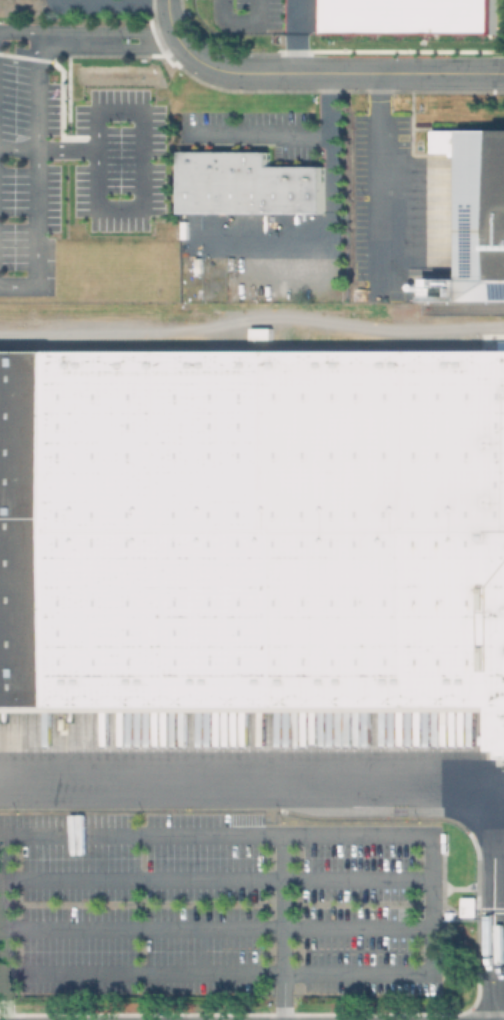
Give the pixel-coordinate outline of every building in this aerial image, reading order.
[(329,35),(329,0),(494,0),(494,34),(329,35)] [(497,129),(503,129),(503,300),(460,300),(423,300),(423,278),(460,278),(460,156),(432,156),(432,129),(497,129)] [(327,166),(327,218),(182,217),(183,152),(270,152),(270,166),(327,166)] [(492,712),(0,706),(0,350),(503,351),(503,754),(492,754),(492,712)] [(460,920),(460,902),(478,902),(478,920),(460,920)]
